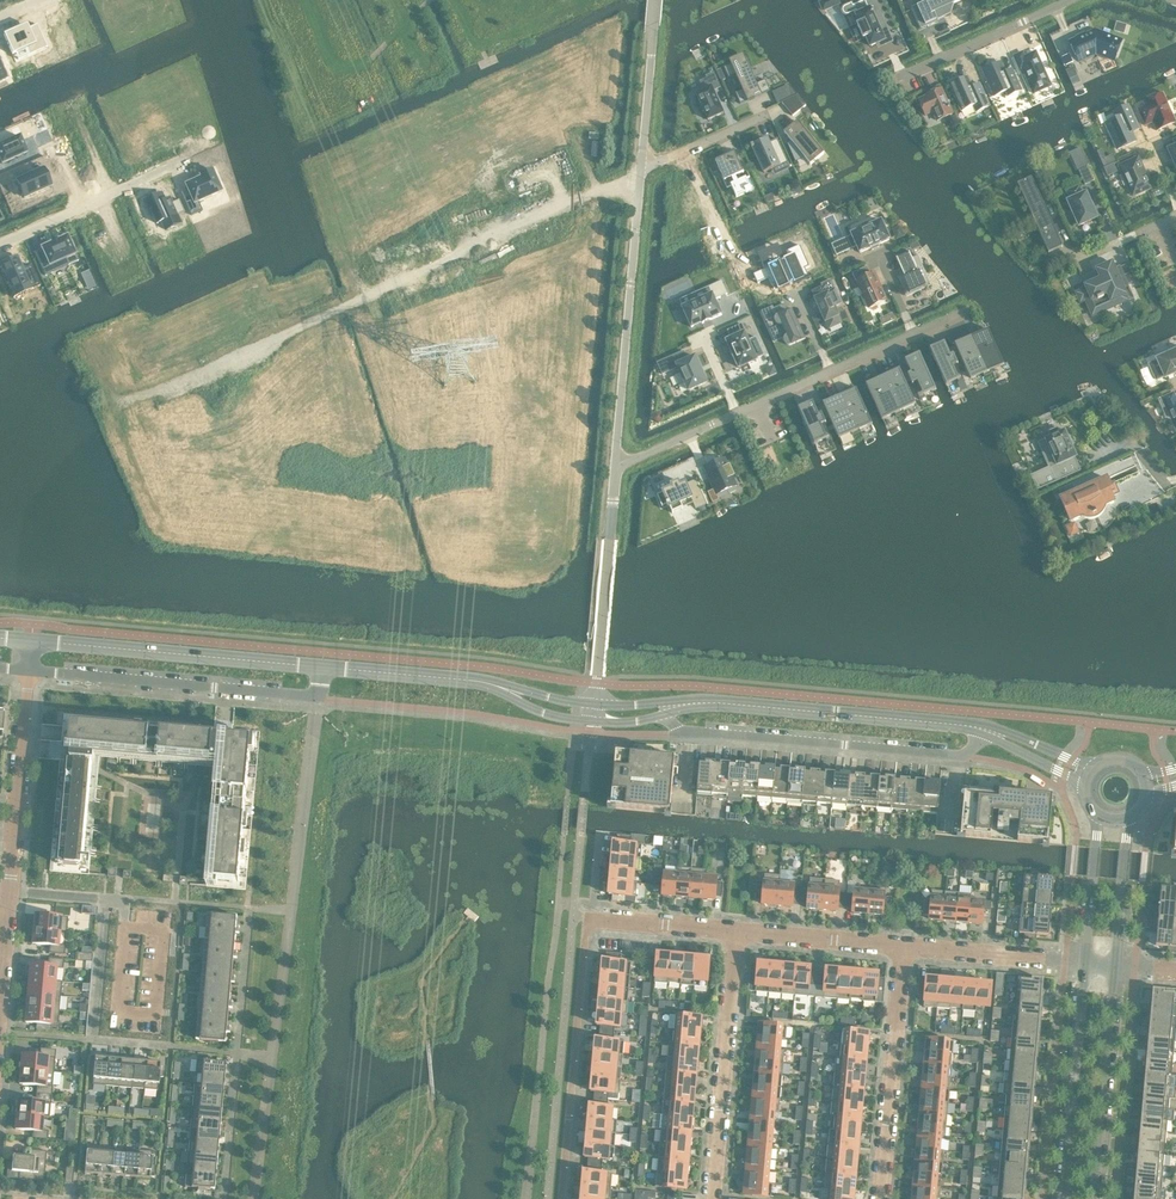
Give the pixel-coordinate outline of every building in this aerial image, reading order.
[(820,3),(823,10),(839,4),(837,0),(826,0),(820,3)] [(875,18),(881,15),(874,0),(865,0),(853,5),(852,3),(845,6),(844,7),(843,9),(843,11),(843,12),(844,13),(845,14),(847,15),(849,14),(855,11),(860,23),(857,25),(863,39),(866,38),(870,46),(884,40),(875,18)] [(953,5),(953,4),(963,0),(930,0),(911,9),(920,29),(950,15),(953,5)] [(24,25),(3,35),(12,55),(25,49),(28,54),(45,46),(46,46),(37,25),(28,28),(26,24),(24,25)] [(1114,61),(1121,41),(1095,31),(1084,36),(1084,35),(1078,38),(1070,42),(1078,62),(1096,54),(1114,61)] [(1023,53),(1014,57),(1020,70),(1022,69),(1033,94),(1051,86),(1036,52),(1025,57),(1023,53)] [(755,84),(748,69),(751,68),(747,57),(745,58),(744,54),(729,61),(731,64),(724,68),(729,78),(736,75),(742,90),(736,93),(740,104),(747,101),(748,103),(762,96),(762,94),(770,91),(765,80),(755,84)] [(1069,54),(1062,57),(1066,66),(1073,62),(1069,54)] [(983,70),(994,96),(1005,91),(1008,96),(1022,90),(1013,69),(1012,70),(1013,73),(1008,75),(1007,74),(1005,73),(1000,62),(983,70)] [(1074,67),(1066,70),(1070,79),(1078,75),(1074,67)] [(721,69),(717,71),(721,81),(725,79),(721,69)] [(720,87),(713,73),(706,76),(711,87),(712,87),(713,90),(720,87)] [(950,85),(962,111),(973,106),(976,112),(990,106),(981,87),(975,90),(974,89),(972,88),(968,77),(950,85)] [(723,113),(713,90),(712,87),(711,87),(696,94),(701,103),(699,104),(702,112),(704,111),(708,120),(723,113)] [(919,100),(918,100),(925,116),(926,115),(933,112),(937,121),(953,114),(941,88),(926,95),(926,97),(919,100)] [(1146,107),(1138,110),(1145,125),(1153,122),(1157,131),(1175,122),(1162,94),(1144,102),(1146,107)] [(793,116),(806,106),(798,95),(782,102),(793,116)] [(1117,118),(1106,123),(1118,149),(1135,141),(1131,132),(1139,129),(1128,106),(1114,112),(1117,118)] [(824,154),(798,121),(784,132),(792,142),(788,144),(795,161),(804,157),(810,165),(824,154)] [(0,145),(0,161),(2,164),(27,153),(19,136),(0,145)] [(1168,149),(1175,165),(1174,166),(1175,171),(1175,138),(1172,140),(1175,146),(1168,149)] [(769,143),(767,139),(751,147),(752,149),(753,149),(764,173),(788,162),(777,139),(769,143)] [(1102,149),(1097,151),(1103,167),(1116,161),(1113,154),(1106,157),(1102,149)] [(733,177),(744,173),(743,172),(735,152),(716,161),(722,176),(722,177),(727,188),(731,186),(737,197),(736,195),(745,191),(746,193),(752,191),(746,179),(746,178),(736,183),(733,177)] [(1138,158),(1119,166),(1133,196),(1151,188),(1138,158)] [(1111,165),(1103,168),(1106,176),(1115,173),(1111,165)] [(1094,181),(1087,166),(1078,170),(1085,185),(1094,181)] [(43,168),(16,180),(24,197),(51,185),(43,168)] [(189,190),(182,193),(192,216),(203,211),(199,202),(223,191),(213,171),(202,176),(202,177),(203,178),(198,181),(187,185),(189,190)] [(1053,226),(1031,177),(1016,185),(1048,254),(1063,247),(1057,234),(1060,233),(1056,225),(1053,226)] [(1074,217),(1079,226),(1097,218),(1093,208),(1091,202),(1090,202),(1086,193),(1083,194),(1079,187),(1067,192),(1071,200),(1067,201),(1072,211),(1071,211),(1074,217)] [(163,194),(145,202),(150,215),(153,214),(157,224),(162,222),(166,230),(182,223),(178,215),(186,212),(180,200),(173,203),(172,201),(171,199),(166,201),(163,194)] [(772,194),(765,197),(768,203),(775,200),(772,194)] [(847,238),(852,249),(857,246),(860,253),(870,249),(871,248),(880,244),(889,240),(881,221),(870,226),(868,221),(860,225),(862,229),(851,234),(852,235),(847,238)] [(901,225),(892,229),(897,239),(905,235),(901,225)] [(43,255),(36,258),(44,275),(51,272),(48,266),(64,259),(67,265),(77,261),(66,236),(56,240),(56,239),(49,242),(50,243),(40,247),(43,255)] [(1080,237),(1072,240),(1075,245),(1082,242),(1080,237)] [(850,249),(845,239),(832,244),(836,255),(850,249)] [(765,269),(754,274),(758,284),(769,279),(772,286),(779,283),(782,289),(787,286),(809,276),(805,267),(810,265),(801,245),(786,251),(788,257),(784,259),(778,245),(758,254),(765,269)] [(917,268),(909,252),(909,251),(896,257),(904,274),(903,275),(903,276),(903,277),(902,279),(902,280),(903,281),(903,282),(903,283),(903,284),(904,285),(905,286),(905,287),(906,287),(908,289),(910,290),(911,290),(911,292),(915,290),(917,290),(918,290),(919,289),(921,288),(924,286),(924,284),(924,283),(924,282),(925,281),(925,280),(925,279),(925,278),(925,277),(924,276),(924,275),(923,274),(923,273),(922,272),(921,271),(920,270),(919,269),(917,268)] [(0,265),(0,268),(13,298),(40,286),(31,266),(22,269),(17,257),(0,265)] [(1056,268),(1051,257),(1045,260),(1050,271),(1056,268)] [(1123,287),(1119,278),(1112,262),(1111,263),(1112,264),(1098,270),(1097,269),(1096,269),(1100,279),(1085,286),(1092,301),(1087,303),(1093,316),(1129,300),(1123,287)] [(856,281),(857,281),(869,308),(887,300),(874,273),(870,274),(867,267),(852,273),(856,281)] [(829,268),(820,272),(825,282),(834,278),(829,268)] [(1124,276),(1119,278),(1123,287),(1129,285),(1124,276)] [(823,287),(812,292),(815,299),(825,322),(826,322),(829,329),(842,323),(838,316),(839,316),(835,307),(842,304),(831,280),(822,285),(823,287)] [(690,296),(680,301),(683,307),(682,307),(692,328),(702,323),(703,324),(711,320),(711,319),(721,314),(715,300),(727,294),(722,281),(708,287),(711,295),(693,303),(690,296)] [(773,307),(762,312),(766,321),(777,316),(776,317),(775,318),(775,319),(775,321),(775,322),(776,323),(777,324),(777,327),(770,330),(776,343),(784,340),(784,341),(784,342),(785,343),(785,344),(787,345),(788,345),(790,346),(791,345),(806,339),(801,329),(801,330),(796,319),(796,318),(792,309),(787,311),(784,305),(785,305),(784,304),(774,309),(773,307)] [(731,339),(727,341),(732,352),(734,356),(739,368),(756,360),(764,356),(756,337),(748,341),(745,334),(746,333),(742,324),(728,331),(731,339)] [(1004,365),(988,329),(971,337),(977,349),(988,375),(992,373),(992,371),(1004,365)] [(988,375),(977,349),(971,337),(955,344),(956,346),(963,362),(962,362),(971,380),(983,375),(984,377),(988,375)] [(957,365),(962,362),(963,362),(956,346),(948,349),(945,342),(929,349),(946,386),(958,381),(959,383),(964,380),(957,365)] [(1158,364),(1151,367),(1156,380),(1164,376),(1165,378),(1175,373),(1175,350),(1175,351),(1175,349),(1166,353),(1167,354),(1156,359),(1158,364)] [(684,351),(656,364),(662,376),(678,368),(680,374),(675,376),(679,384),(684,382),(688,391),(707,383),(702,373),(699,366),(695,356),(687,360),(684,351)] [(937,390),(920,353),(904,360),(908,368),(900,371),(906,385),(907,384),(912,382),(920,400),(925,397),(925,396),(937,390)] [(916,405),(907,384),(906,385),(900,371),(899,369),(883,376),(888,389),(900,415),(904,413),(903,411),(916,405)] [(900,415),(888,389),(883,376),(866,384),(882,420),(895,414),(896,417),(900,415)] [(873,424),(856,388),(839,396),(845,409),(857,434),(861,432),(860,430),(873,424)] [(1175,401),(1172,394),(1158,400),(1161,405),(1163,406),(1165,409),(1165,414),(1167,418),(1169,419),(1170,418),(1174,427),(1175,427),(1175,400),(1175,401)] [(857,434),(845,409),(839,396),(823,403),(824,405),(831,421),(830,422),(839,440),(851,434),(852,436),(857,434)] [(825,424),(830,422),(831,421),(824,405),(816,409),(813,401),(797,408),(814,445),(826,440),(827,442),(832,439),(825,424)] [(1019,459),(1034,494),(1056,484),(1055,482),(1080,470),(1077,462),(1074,463),(1072,459),(1076,457),(1065,431),(1060,433),(1057,427),(1047,432),(1050,437),(1038,443),(1052,473),(1051,474),(1040,450),(1019,459)] [(736,486),(732,477),(734,476),(729,466),(728,467),(724,459),(705,467),(714,489),(717,495),(717,494),(736,486)] [(1113,485),(1110,486),(1106,478),(1061,499),(1071,520),(1080,516),(1082,517),(1084,518),(1085,518),(1087,519),(1089,519),(1091,519),(1093,518),(1095,518),(1096,517),(1098,516),(1099,515),(1101,514),(1102,513),(1103,511),(1104,510),(1105,508),(1105,506),(1106,504),(1113,501),(1111,494),(1116,492),(1113,485)] [(673,488),(657,495),(662,507),(668,504),(672,513),(683,508),(682,507),(704,497),(705,497),(697,480),(697,481),(686,485),(686,484),(684,484),(680,487),(678,483),(672,485),(673,488)] [(720,500),(717,494),(717,495),(714,489),(707,492),(713,503),(720,500)] [(246,890),(260,732),(65,714),(50,871),(89,875),(100,757),(218,768),(207,887),(246,890)] [(675,761),(621,756),(621,761),(616,760),(611,810),(670,815),(675,761)] [(706,762),(705,764),(700,763),(697,793),(712,794),(715,765),(716,762),(706,762)] [(720,765),(715,765),(712,794),(727,795),(730,766),(731,766),(731,764),(721,763),(720,765)] [(735,766),(731,766),(730,766),(727,795),(742,797),(745,767),(746,767),(746,765),(736,764),(735,766)] [(750,768),(746,767),(745,767),(742,797),(757,798),(760,769),(761,767),(751,766),(750,768)] [(772,799),(775,770),(776,768),(766,767),(765,769),(760,769),(757,798),(772,799)] [(780,771),(775,770),(772,799),(787,801),(790,771),(791,769),(781,768),(780,771)] [(795,772),(790,771),(787,801),(802,802),(805,773),(806,771),(796,770),(795,772)] [(810,773),(805,773),(802,802),(817,803),(820,774),(821,772),(811,771),(810,773)] [(825,775),(820,774),(817,803),(832,805),(835,775),(836,773),(825,772),(825,775)] [(840,776),(835,775),(832,805),(847,806),(850,777),(850,775),(840,774),(840,776)] [(855,777),(850,777),(847,806),(862,807),(865,778),(865,776),(855,775),(855,777)] [(870,779),(865,778),(862,807),(877,809),(880,779),(880,780),(880,777),(870,776),(870,779)] [(885,780),(880,780),(880,779),(877,809),(892,810),(895,781),(895,779),(885,778),(885,780)] [(900,781),(895,781),(892,810),(907,812),(910,782),(910,780),(900,779),(900,781)] [(910,782),(907,812),(922,813),(925,784),(925,781),(915,780),(915,783),(910,782)] [(930,784),(925,784),(922,813),(938,814),(940,783),(930,782),(930,784)] [(965,786),(965,791),(961,836),(1048,844),(1052,794),(1036,792),(1036,797),(1024,796),(1024,791),(965,786)] [(617,842),(613,842),(612,855),(641,857),(642,844),(631,843),(632,836),(617,835),(617,836),(618,836),(617,842)] [(641,857),(612,855),(611,868),(640,871),(641,857)] [(116,877),(117,871),(117,868),(109,867),(108,877),(116,877)] [(665,872),(664,872),(662,895),(676,896),(678,867),(677,873),(665,872)] [(691,869),(678,867),(676,896),(689,898),(691,869)] [(640,871),(611,868),(610,881),(637,884),(637,883),(633,882),(634,871),(640,871)] [(704,870),(691,869),(689,898),(701,899),(704,870)] [(705,870),(704,870),(701,899),(715,900),(715,896),(722,897),(724,882),(717,882),(717,876),(716,876),(716,877),(704,876),(705,870)] [(1043,872),(1043,871),(1030,870),(1030,871),(1030,876),(1025,875),(1023,890),(1053,893),(1054,878),(1042,877),(1042,872),(1043,872)] [(763,901),(762,904),(777,906),(780,875),(765,874),(764,886),(756,885),(755,900),(756,900),(763,901)] [(781,876),(780,875),(777,906),(792,907),(792,903),(800,904),(801,890),(794,889),(794,881),(780,880),(781,876)] [(188,885),(189,877),(181,877),(180,884),(188,885)] [(809,890),(801,890),(800,904),(808,905),(807,908),(822,910),(825,880),(810,878),(809,890)] [(840,881),(825,880),(822,910),(837,911),(838,907),(845,908),(847,894),(839,893),(840,881)] [(637,884),(610,881),(609,895),(612,895),(612,901),(611,901),(611,902),(626,903),(627,896),(636,897),(637,884)] [(1160,902),(1175,904),(1175,883),(1173,883),(1173,884),(1174,884),(1173,889),(1161,888),(1160,902)] [(854,894),(847,894),(845,908),(853,909),(853,912),(868,914),(870,888),(855,887),(854,894)] [(885,889),(870,888),(868,914),(882,915),(883,911),(890,912),(890,913),(892,898),(884,897),(885,889)] [(924,901),(923,915),(923,916),(923,915),(930,916),(929,919),(937,920),(943,921),(946,892),(932,890),(931,901),(924,901)] [(1053,893),(1023,890),(1022,904),(1051,907),(1053,893)] [(946,892),(943,921),(950,921),(956,922),(958,893),(946,892)] [(958,893),(956,922),(963,922),(969,923),(971,900),(972,894),(958,893)] [(971,900),(969,923),(976,924),(981,924),(982,924),(983,916),(984,909),(984,901),(971,900)] [(1160,902),(1158,917),(1175,918),(1175,904),(1160,902)] [(1051,907),(1022,904),(1021,919),(1050,921),(1051,907)] [(97,915),(97,907),(82,906),(81,914),(97,915)] [(66,932),(68,917),(59,916),(34,914),(33,929),(59,931),(59,932),(66,932)] [(238,917),(212,914),(210,940),(235,942),(236,933),(239,933),(240,927),(237,927),(238,917)] [(1158,917),(1157,931),(1175,933),(1175,918),(1158,917)] [(1050,921),(1021,919),(1019,933),(1024,934),(1024,939),(1023,938),(1023,939),(1036,940),(1036,935),(1049,936),(1050,921)] [(1004,938),(1005,927),(997,926),(995,937),(1004,938)] [(58,945),(59,932),(59,931),(33,929),(30,929),(29,935),(32,936),(32,944),(49,945),(49,953),(64,954),(65,945),(58,945)] [(1157,931),(1156,946),(1168,947),(1167,951),(1167,952),(1175,953),(1175,933),(1157,931)] [(234,951),(235,942),(210,940),(208,965),(233,967),(234,958),(237,958),(238,952),(234,951)] [(92,962),(92,954),(77,953),(77,960),(85,961),(92,962)] [(601,973),(630,976),(632,962),(621,961),(621,954),(607,953),(607,954),(606,960),(603,960),(602,967),(601,973)] [(671,955),(664,954),(657,954),(654,982),(668,984),(671,955)] [(683,956),(676,955),(671,955),(668,984),(669,984),(669,982),(680,983),(680,985),(681,985),(683,956)] [(696,957),(689,956),(683,956),(681,985),(694,986),(696,957)] [(710,958),(702,958),(696,957),(694,986),(707,987),(708,977),(715,977),(717,962),(716,962),(716,963),(709,962),(710,958)] [(63,968),(64,959),(48,958),(48,966),(30,964),(28,979),(54,982),(54,981),(56,968),(63,968)] [(750,965),(748,991),(769,993),(771,964),(766,963),(758,963),(758,966),(751,966),(751,965),(750,965)] [(771,964),(769,993),(782,994),(784,965),(779,965),(771,964)] [(232,976),(233,967),(208,965),(205,990),(231,992),(232,982),(235,983),(235,976),(232,976)] [(784,965),(782,994),(794,995),(797,966),(791,966),(784,965)] [(797,966),(794,995),(816,997),(818,972),(810,971),(811,967),(810,967),(804,967),(797,966)] [(818,972),(816,997),(837,999),(839,970),(832,969),(827,969),(826,969),(826,972),(818,972)] [(839,970),(837,999),(850,1000),(852,971),(845,971),(840,970),(839,970)] [(852,971),(850,1000),(851,999),(862,1000),(862,1001),(863,1001),(865,972),(858,972),(853,971),(852,971)] [(865,972),(863,1001),(883,1003),(886,977),(885,977),(885,978),(878,977),(879,974),(874,973),(871,973),(866,972),(865,972)] [(600,986),(629,989),(630,976),(601,973),(601,980),(600,986)] [(1002,996),(1005,974),(996,973),(994,995),(1002,996)] [(1017,975),(1016,992),(1042,994),(1043,980),(1033,979),(1033,976),(1017,975)] [(925,996),(924,1007),(937,1008),(940,979),(926,978),(926,982),(920,981),(919,981),(917,996),(925,996)] [(60,996),(62,981),(54,981),(54,982),(28,979),(27,993),(60,996)] [(953,980),(940,979),(937,1008),(950,1009),(953,980)] [(965,981),(960,981),(953,980),(950,1009),(951,1009),(951,1008),(962,1009),(962,1010),(963,1010),(965,981)] [(978,983),(973,982),(965,981),(963,1010),(976,1012),(978,983)] [(650,991),(651,983),(644,983),(643,990),(650,991)] [(992,984),(978,983),(976,1012),(977,1006),(989,1007),(990,1007),(992,984)] [(599,999),(628,1002),(629,989),(600,986),(600,993),(599,999)] [(1152,1004),(1175,1007),(1175,989),(1164,988),(1163,990),(1153,990),(1152,1004)] [(230,1001),(231,992),(205,990),(203,1015),(229,1017),(229,1008),(233,1008),(233,1002),(230,1001)] [(1016,992),(1015,1003),(1042,1006),(1043,999),(1042,999),(1042,994),(1016,992)] [(59,1010),(60,996),(27,993),(26,1007),(59,1010)] [(598,1011),(598,1012),(627,1015),(628,1002),(599,999),(598,1006),(598,1011)] [(1015,1003),(1014,1015),(1040,1017),(1040,1013),(1042,1013),(1042,1006),(1015,1003)] [(1149,1016),(1175,1018),(1175,1007),(1152,1004),(1151,1009),(1150,1009),(1149,1016)] [(58,1025),(59,1010),(26,1007),(25,1022),(49,1024),(49,1025),(58,1025)] [(597,1024),(597,1025),(600,1026),(600,1032),(614,1034),(615,1027),(620,1027),(620,1026),(621,1014),(627,1015),(598,1012),(597,1019),(597,1024)] [(701,1017),(676,1014),(674,1029),(700,1032),(701,1017)] [(228,1026),(229,1017),(203,1015),(201,1040),(226,1042),(227,1032),(230,1033),(231,1026),(228,1026)] [(1014,1015),(1013,1026),(1040,1029),(1041,1022),(1039,1022),(1040,1017),(1014,1015)] [(1149,1022),(1150,1023),(1150,1027),(1175,1030),(1175,1026),(1175,1018),(1149,1016),(1149,1022)] [(787,1026),(760,1024),(759,1036),(786,1039),(787,1026)] [(1013,1026),(1012,1038),(1038,1040),(1038,1035),(1040,1036),(1040,1029),(1013,1026)] [(1147,1039),(1175,1041),(1175,1030),(1150,1027),(1149,1032),(1148,1032),(1147,1039)] [(674,1029),(673,1043),(699,1046),(700,1032),(674,1029)] [(843,1030),(842,1045),(867,1047),(868,1039),(869,1033),(869,1032),(843,1030)] [(594,1052),(623,1055),(624,1041),(614,1040),(614,1034),(600,1032),(599,1039),(596,1039),(595,1046),(594,1052)] [(786,1039),(759,1036),(757,1048),(785,1051),(785,1050),(780,1050),(781,1039),(786,1039)] [(1012,1038),(1011,1049),(1038,1052),(1039,1045),(1037,1045),(1038,1040),(1012,1038)] [(954,1041),(927,1039),(926,1052),(953,1054),(954,1041)] [(1147,1039),(1147,1045),(1148,1045),(1148,1050),(1174,1052),(1175,1041),(1147,1039)] [(673,1043),(669,1043),(667,1058),(698,1060),(699,1046),(673,1043)] [(836,1058),(866,1061),(867,1055),(867,1047),(842,1045),(840,1058),(836,1058)] [(22,1054),(20,1069),(54,1072),(56,1050),(40,1048),(39,1056),(22,1054)] [(785,1051),(757,1048),(756,1061),(783,1063),(785,1051)] [(1011,1049),(1010,1061),(1036,1063),(1036,1058),(1038,1058),(1038,1052),(1011,1049)] [(1146,1055),(1145,1061),(1173,1064),(1174,1052),(1148,1050),(1147,1055),(1146,1055)] [(593,1065),(622,1068),(623,1055),(594,1052),(594,1059),(593,1065)] [(953,1054),(926,1052),(925,1064),(952,1066),(952,1065),(947,1065),(948,1054),(953,1055),(953,1054)] [(92,1084),(105,1085),(108,1058),(94,1057),(92,1084)] [(120,1059),(108,1058),(105,1085),(118,1087),(120,1059)] [(698,1060),(667,1058),(666,1072),(696,1074),(698,1060)] [(836,1058),(835,1073),(865,1075),(866,1067),(866,1061),(836,1058)] [(133,1060),(120,1059),(118,1087),(131,1088),(133,1060)] [(146,1061),(133,1060),(131,1088),(132,1088),(132,1082),(144,1083),(143,1089),(144,1089),(146,1061)] [(190,1060),(189,1072),(195,1072),(223,1075),(224,1066),(224,1063),(190,1060)] [(160,1063),(146,1061),(144,1089),(157,1090),(158,1077),(163,1077),(164,1070),(159,1069),(160,1063)] [(783,1063),(756,1061),(755,1073),(782,1075),(783,1063)] [(1010,1061),(1009,1072),(1036,1074),(1037,1068),(1035,1068),(1036,1063),(1010,1061)] [(1145,1061),(1145,1068),(1146,1068),(1145,1073),(1172,1075),(1173,1064),(1145,1061)] [(643,1070),(644,1062),(636,1062),(636,1069),(643,1070)] [(952,1066),(925,1064),(923,1076),(951,1078),(952,1066)] [(592,1077),(592,1078),(621,1081),(622,1068),(593,1065),(592,1072),(592,1077)] [(81,1067),(74,1066),(73,1074),(80,1075),(81,1067)] [(20,1069),(19,1084),(37,1086),(36,1093),(52,1095),(52,1085),(60,1085),(61,1073),(54,1072),(20,1069)] [(194,1083),(194,1084),(223,1086),(224,1075),(223,1075),(195,1072),(195,1073),(201,1074),(200,1084),(194,1083)] [(696,1074),(666,1072),(665,1086),(695,1089),(696,1074)] [(1005,1072),(1004,1083),(1034,1086),(1034,1081),(1035,1081),(1036,1074),(1009,1072),(1005,1072)] [(782,1075),(755,1073),(754,1085),(781,1087),(782,1075)] [(835,1073),(833,1087),(864,1090),(864,1084),(865,1075),(835,1073)] [(1143,1084),(1175,1087),(1175,1076),(1172,1075),(1145,1073),(1145,1077),(1144,1077),(1143,1084)] [(951,1078),(923,1076),(922,1088),(949,1090),(951,1078)] [(591,1090),(591,1091),(594,1092),(594,1098),(608,1100),(609,1093),(620,1094),(621,1081),(592,1078),(591,1085),(591,1090)] [(1004,1083),(1003,1095),(1007,1095),(1034,1097),(1035,1091),(1033,1090),(1034,1086),(1004,1083)] [(194,1084),(193,1095),(222,1098),(223,1086),(194,1084)] [(1142,1091),(1144,1091),(1143,1096),(1169,1098),(1175,1099),(1175,1092),(1175,1087),(1143,1084),(1142,1091)] [(781,1087),(754,1085),(753,1097),(780,1099),(781,1087)] [(695,1089),(665,1086),(664,1101),(694,1103),(695,1089)] [(833,1087),(832,1101),(862,1104),(863,1096),(864,1090),(833,1087)] [(949,1090),(922,1088),(921,1100),(948,1103),(949,1090)] [(13,1107),(13,1114),(16,1114),(42,1116),(49,1117),(52,1095),(36,1093),(35,1101),(18,1100),(17,1108),(13,1107)] [(193,1095),(192,1107),(221,1109),(222,1098),(193,1095)] [(1007,1095),(1006,1106),(1032,1109),(1032,1104),(1033,1104),(1034,1097),(1007,1095)] [(1142,1100),(1141,1107),(1168,1109),(1169,1098),(1143,1096),(1143,1100),(1142,1100)] [(780,1099),(753,1097),(752,1109),(779,1112),(780,1099)] [(589,1111),(588,1118),(617,1121),(617,1120),(611,1120),(612,1108),(613,1108),(613,1107),(608,1106),(608,1100),(594,1098),(593,1105),(590,1105),(589,1106),(589,1111)] [(948,1103),(921,1100),(920,1112),(947,1115),(948,1103)] [(694,1103),(664,1101),(662,1115),(692,1118),(694,1103)] [(832,1101),(831,1116),(861,1119),(861,1112),(862,1104),(832,1101)] [(1006,1106),(1005,1117),(1032,1120),(1033,1113),(1031,1113),(1032,1109),(1006,1106)] [(192,1107),(191,1118),(220,1121),(221,1109),(192,1107)] [(1141,1107),(1140,1114),(1142,1114),(1141,1119),(1167,1121),(1173,1121),(1174,1110),(1168,1109),(1141,1107)] [(77,1109),(69,1108),(68,1118),(77,1119),(77,1109)] [(779,1112),(752,1109),(751,1121),(774,1123),(775,1112),(779,1112)] [(947,1115),(920,1112),(919,1124),(946,1127),(947,1115)] [(16,1114),(15,1129),(33,1131),(32,1139),(47,1140),(48,1131),(41,1130),(42,1116),(16,1114)] [(692,1118),(662,1115),(661,1129),(691,1132),(692,1118)] [(830,1129),(830,1130),(860,1133),(860,1125),(861,1119),(831,1116),(835,1117),(834,1130),(830,1129)] [(1005,1117),(1003,1129),(1030,1131),(1030,1127),(1031,1127),(1032,1120),(1005,1117)] [(191,1118),(190,1129),(218,1132),(219,1132),(220,1121),(191,1118)] [(588,1124),(587,1131),(616,1133),(617,1121),(588,1118),(588,1119),(588,1124)] [(1140,1123),(1139,1130),(1166,1132),(1167,1121),(1141,1119),(1141,1123),(1140,1123)] [(774,1123),(751,1121),(750,1133),(773,1136),(774,1123)] [(946,1127),(919,1124),(918,1137),(945,1139),(946,1127)] [(190,1129),(189,1141),(217,1143),(218,1132),(190,1129)] [(691,1132),(661,1129),(660,1143),(690,1146),(691,1132)] [(1003,1129),(1002,1140),(1030,1143),(1030,1136),(1029,1136),(1030,1131),(1003,1129)] [(830,1130),(828,1144),(858,1147),(859,1141),(860,1133),(830,1130)] [(1139,1130),(1138,1137),(1140,1137),(1139,1141),(1165,1144),(1166,1132),(1139,1130)] [(587,1137),(586,1144),(615,1146),(616,1133),(587,1131),(587,1137)] [(773,1136),(750,1133),(749,1146),(771,1148),(773,1136)] [(945,1139),(918,1137),(917,1149),(944,1151),(944,1150),(940,1150),(941,1139),(945,1140),(945,1139)] [(1002,1140),(1001,1152),(1027,1154),(1028,1150),(1029,1150),(1030,1143),(1002,1140)] [(189,1141),(188,1152),(217,1155),(218,1143),(217,1143),(189,1141)] [(1137,1146),(1137,1153),(1164,1155),(1165,1144),(1139,1141),(1139,1146),(1137,1146)] [(690,1146),(660,1143),(658,1158),(689,1160),(690,1146)] [(585,1150),(585,1157),(588,1158),(588,1164),(602,1166),(603,1159),(614,1160),(615,1146),(586,1144),(585,1150)] [(828,1144),(827,1159),(857,1161),(858,1153),(858,1147),(828,1144)] [(86,1145),(84,1173),(90,1174),(97,1174),(100,1147),(86,1145)] [(771,1148),(749,1146),(748,1158),(770,1160),(771,1148)] [(100,1147),(97,1174),(103,1175),(110,1175),(113,1148),(100,1147)] [(113,1148),(110,1175),(116,1176),(123,1176),(125,1155),(125,1149),(124,1154),(113,1153),(113,1148)] [(46,1151),(31,1149),(30,1157),(12,1156),(12,1164),(8,1164),(7,1177),(18,1178),(18,1179),(44,1181),(46,1151)] [(125,1155),(123,1176),(128,1177),(136,1178),(138,1150),(125,1149),(125,1155)] [(944,1151),(917,1149),(916,1161),(943,1163),(944,1151)] [(138,1150),(136,1178),(149,1179),(150,1172),(154,1172),(156,1152),(138,1150)] [(188,1152),(187,1164),(216,1166),(217,1155),(188,1152)] [(1001,1152),(1000,1163),(1028,1166),(1028,1159),(1027,1159),(1027,1154),(1001,1152)] [(1137,1153),(1136,1159),(1138,1160),(1137,1164),(1163,1167),(1164,1155),(1137,1153)] [(689,1160),(658,1158),(657,1172),(687,1175),(689,1160)] [(770,1160),(748,1158),(746,1170),(769,1172),(770,1160)] [(827,1159),(826,1173),(856,1176),(856,1170),(857,1161),(827,1159)] [(943,1163),(916,1161),(915,1173),(942,1175),(943,1163)] [(1000,1163),(999,1175),(1025,1177),(1026,1172),(1027,1173),(1028,1166),(1000,1163)] [(187,1164),(186,1175),(192,1176),(215,1178),(216,1166),(187,1164)] [(583,1177),(582,1184),(611,1187),(612,1173),(602,1172),(602,1166),(588,1164),(587,1171),(584,1171),(583,1172),(583,1177)] [(1135,1169),(1135,1175),(1162,1178),(1163,1167),(1137,1164),(1137,1169),(1135,1169)] [(72,1184),(74,1168),(66,1168),(64,1183),(68,1184),(72,1184)] [(769,1172),(746,1170),(745,1182),(772,1184),(773,1184),(768,1183),(769,1172)] [(687,1175),(657,1172),(656,1187),(686,1190),(687,1175)] [(826,1173),(824,1187),(854,1190),(855,1182),(856,1176),(826,1173)] [(942,1175),(915,1173),(913,1185),(941,1188),(941,1187),(936,1187),(937,1176),(942,1176),(942,1175)] [(186,1175),(185,1187),(190,1188),(197,1188),(197,1191),(204,1192),(204,1189),(212,1190),(214,1190),(215,1178),(192,1176),(186,1175)] [(999,1175),(998,1186),(1026,1189),(1026,1182),(1025,1182),(1025,1177),(999,1175)] [(1135,1175),(1134,1182),(1136,1182),(1135,1187),(1161,1189),(1162,1178),(1135,1175)] [(772,1184),(745,1182),(744,1195),(771,1197),(772,1184)] [(581,1197),(604,1198),(610,1198),(611,1187),(582,1184),(582,1185),(582,1190),(581,1197)] [(913,1185),(912,1197),(933,1198),(940,1198),(941,1188),(913,1185)] [(997,1198),(1013,1198),(1023,1198),(1024,1195),(1025,1195),(1026,1189),(998,1186),(997,1198)] [(820,1198),(854,1198),(854,1190),(824,1187),(824,1188),(829,1188),(828,1189),(821,1188),(820,1198)] [(1133,1198),(1140,1198),(1165,1198),(1166,1190),(1161,1189),(1135,1187),(1135,1192),(1133,1192),(1133,1198)]
